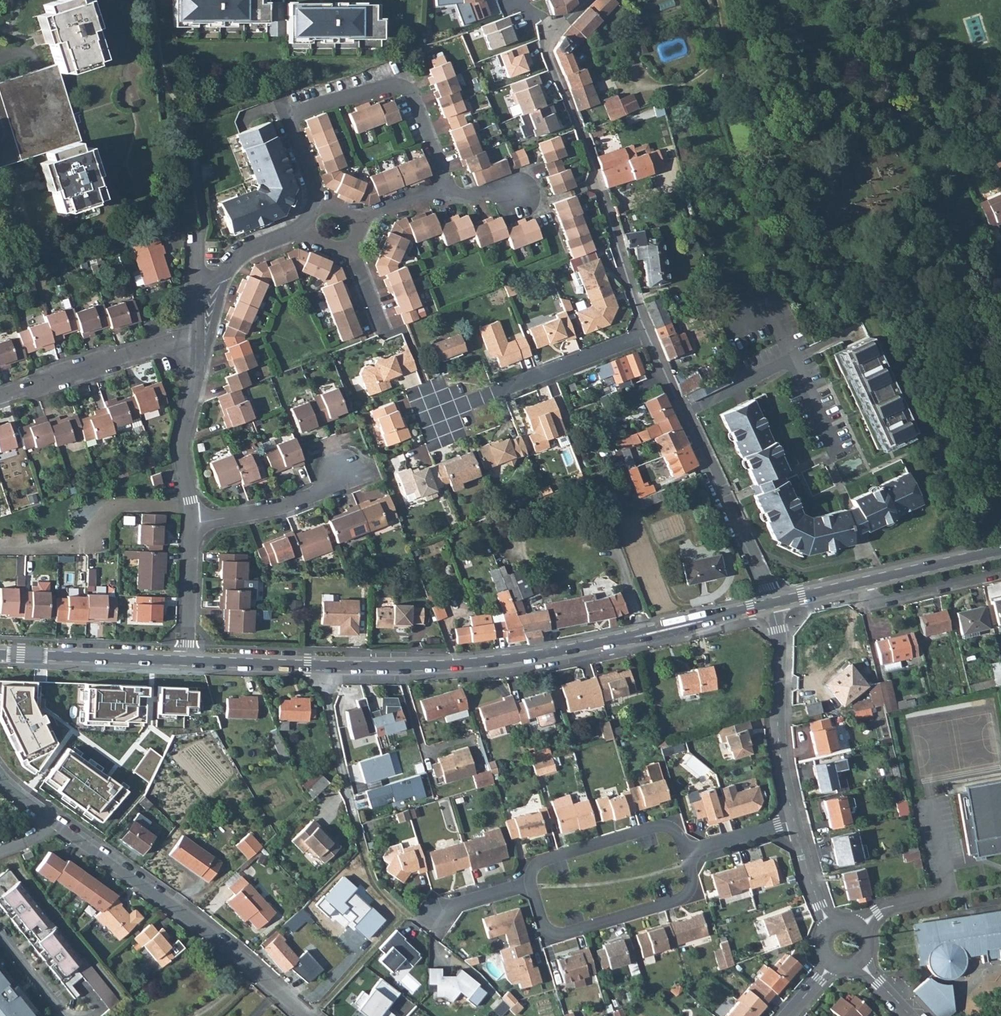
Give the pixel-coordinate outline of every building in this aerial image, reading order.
[(45,152),(48,160),(42,162),(58,212),(101,198),(85,148),(79,150),(76,142),(80,141),(58,73),(102,59),(83,1),(76,3),(75,0),(57,0),(43,5),(45,13),(39,15),(55,64),(0,82),(0,167),(45,152)] [(173,23),(266,23),(266,4),(259,4),(259,0),(173,0),(173,23)] [(551,15),(564,13),(576,3),(579,0),(547,0),(551,15)] [(589,8),(601,20),(616,4),(612,0),(596,0),(589,8)] [(483,2),(455,4),(463,24),(491,16),(485,2),(483,2)] [(283,4),(271,4),(271,37),(284,37),(283,4)] [(287,4),(287,39),(382,39),(382,20),(373,20),(373,5),(343,5),(343,8),(317,8),(317,4),(287,4)] [(575,47),(601,20),(589,8),(571,26),(562,36),(572,45),(575,47)] [(509,17),(483,28),(491,49),(515,40),(510,27),(513,26),(509,17)] [(526,24),(527,31),(543,30),(542,22),(526,23),(526,24)] [(558,42),(568,50),(572,45),(562,36),(558,42)] [(558,42),(554,50),(553,52),(563,75),(577,110),(597,103),(582,68),(576,70),(568,50),(558,42)] [(523,45),(495,56),(499,67),(502,66),(506,78),(526,71),(523,63),(528,61),(525,53),(526,52),(523,45)] [(428,78),(431,85),(434,83),(452,76),(447,62),(444,63),(441,55),(430,60),(433,67),(428,69),(431,77),(428,78)] [(535,75),(509,85),(512,93),(510,94),(514,105),(516,104),(521,115),(543,107),(540,99),(538,95),(542,93),(535,75)] [(434,92),(436,98),(455,91),(458,90),(452,76),(434,83),(436,90),(434,92)] [(436,98),(440,107),(459,100),(455,91),(436,98)] [(604,105),(618,100),(616,95),(602,99),(604,105)] [(383,122),(384,125),(399,119),(391,100),(384,103),(383,100),(376,103),(383,122)] [(446,117),(449,124),(464,117),(461,111),(463,110),(459,100),(440,107),(444,118),(446,117)] [(604,105),(610,121),(623,115),(624,114),(618,100),(604,105)] [(637,108),(641,121),(664,113),(661,100),(637,108)] [(361,105),(369,128),(383,122),(376,103),(369,105),(367,102),(361,105)] [(519,116),(522,125),(518,127),(523,139),(533,135),(532,131),(536,129),(538,135),(557,128),(552,114),(554,113),(551,104),(543,107),(521,115),(519,116)] [(348,114),(355,133),(369,128),(361,105),(354,108),(355,111),(348,114)] [(649,154),(641,121),(637,108),(624,114),(623,115),(625,122),(626,125),(631,145),(597,157),(607,187),(624,182),(626,187),(632,185),(631,180),(651,173),(646,155),(649,154)] [(304,129),(307,136),(329,127),(324,113),(304,120),(307,128),(304,129)] [(449,131),(453,142),(472,134),(479,131),(476,123),(469,126),(468,123),(466,124),(464,117),(449,124),(451,130),(449,131)] [(218,203),(230,232),(239,229),(240,231),(282,215),(294,188),(268,122),(235,135),(254,184),(252,189),(218,203)] [(602,134),(605,132),(602,124),(588,130),(591,138),(597,136),(602,134)] [(313,141),(315,148),(335,141),(329,127),(307,136),(309,142),(313,141)] [(453,142),(457,151),(476,143),(472,134),(453,142)] [(537,144),(541,153),(560,146),(556,136),(537,144)] [(315,157),(318,164),(340,155),(335,141),(315,148),(318,156),(315,157)] [(457,151),(460,160),(479,152),(476,143),(457,151)] [(541,153),(546,169),(561,164),(559,158),(564,156),(560,146),(541,153)] [(513,164),(514,169),(528,163),(522,149),(509,155),(513,164)] [(466,165),(469,173),(472,172),(487,165),(482,151),(479,152),(460,160),(463,166),(466,165)] [(1000,162),(997,153),(991,156),(997,168),(1000,166),(1000,162)] [(339,172),(338,168),(345,166),(340,155),(318,164),(320,170),(324,169),(325,173),(320,175),(324,186),(339,172)] [(408,161),(416,183),(423,180),(422,177),(430,175),(422,156),(408,161)] [(472,172),(477,185),(509,173),(508,171),(506,167),(503,159),(487,165),(472,172)] [(394,167),(401,185),(408,183),(409,186),(416,183),(408,161),(394,167)] [(545,177),(549,186),(570,178),(567,169),(563,170),(561,164),(546,169),(549,176),(545,177)] [(396,191),(395,188),(401,185),(394,167),(380,172),(389,194),(396,191)] [(353,178),(339,172),(324,186),(335,191),(334,192),(339,194),(337,197),(344,200),(353,178)] [(378,201),(376,196),(381,194),(382,197),(389,194),(380,172),(368,177),(371,184),(368,185),(368,205),(378,201)] [(344,200),(350,203),(352,200),(356,202),(357,200),(368,205),(368,185),(353,178),(344,200)] [(549,186),(552,194),(565,190),(570,188),(574,187),(570,178),(549,186)] [(978,203),(990,230),(997,226),(996,224),(995,221),(1000,219),(1000,193),(978,203)] [(552,203),(555,212),(576,204),(573,196),(568,198),(552,203)] [(555,212),(559,221),(578,214),(580,213),(576,204),(555,212)] [(616,215),(623,234),(635,232),(628,211),(616,215)] [(416,215),(425,238),(439,232),(437,226),(432,213),(424,216),(423,213),(416,215)] [(559,221),(563,230),(582,223),(578,214),(559,221)] [(412,236),(414,242),(425,238),(416,215),(410,218),(411,221),(407,222),(405,217),(394,222),(408,238),(412,236)] [(450,217),(459,240),(473,235),(471,228),(465,215),(458,218),(456,215),(450,217)] [(439,232),(445,246),(459,240),(450,217),(443,220),(444,223),(437,226),(439,232)] [(484,219),(492,241),(506,236),(504,230),(499,217),(491,220),(490,217),(484,219)] [(473,235),(478,247),(492,241),(484,219),(477,222),(478,225),(471,228),(473,235)] [(517,221),(525,244),(539,238),(532,219),(524,222),(523,219),(517,221)] [(506,236),(511,249),(525,244),(517,221),(510,224),(511,227),(504,230),(506,236)] [(380,242),(403,251),(408,238),(394,222),(389,232),(388,232),(386,236),(383,235),(380,242)] [(563,230),(566,240),(585,232),(582,223),(563,230)] [(664,270),(663,264),(657,228),(635,232),(623,234),(626,248),(636,247),(636,260),(643,259),(646,286),(653,285),(667,282),(664,270)] [(565,241),(568,249),(589,241),(585,232),(566,240),(565,241)] [(160,245),(158,238),(132,246),(135,253),(134,254),(144,284),(166,277),(162,264),(164,263),(161,254),(164,253),(161,245),(160,245)] [(568,249),(572,258),(593,250),(589,241),(568,249)] [(396,266),(403,251),(380,242),(377,248),(380,250),(378,254),(379,255),(374,265),(396,266)] [(276,259),(285,282),(296,278),(293,271),(297,270),(297,248),(286,253),(288,258),(284,260),(283,257),(276,259)] [(308,253),(297,248),(297,270),(311,276),(321,253),(314,251),(313,253),(308,252),(308,253)] [(582,284),(589,302),(611,294),(606,281),(605,282),(602,275),(603,274),(597,259),(596,259),(593,250),(572,258),(568,260),(573,273),(577,272),(582,284)] [(330,261),(326,259),(327,256),(321,253),(311,276),(325,282),(340,267),(329,263),(330,261)] [(271,280),(274,286),(285,282),(276,259),(269,262),(271,265),(266,267),(264,261),(253,265),(268,281),(271,280)] [(242,278),(239,285),(261,295),(268,281),(253,265),(248,276),(247,276),(245,280),(242,278)] [(374,265),(379,277),(384,275),(386,279),(382,280),(385,287),(408,277),(404,267),(397,269),(396,266),(374,265)] [(347,290),(344,284),(341,285),(339,281),(345,279),(340,267),(325,282),(327,285),(320,288),(324,299),(347,290)] [(575,287),(582,284),(577,272),(573,273),(570,275),(575,287)] [(414,291),(408,277),(385,287),(388,293),(391,292),(394,299),(414,291)] [(517,293),(512,282),(504,285),(508,297),(517,293)] [(239,293),(236,301),(255,309),(261,295),(239,285),(236,292),(239,293)] [(639,293),(642,301),(657,296),(653,285),(646,286),(637,288),(639,293)] [(349,305),(346,298),(349,297),(347,290),(324,299),(330,313),(349,305)] [(420,305),(414,291),(394,299),(397,306),(394,308),(396,314),(399,313),(414,308),(420,305)] [(589,302),(590,306),(575,312),(583,334),(591,331),(591,329),(598,326),(599,328),(608,325),(616,307),(611,294),(589,302)] [(654,329),(670,324),(658,295),(657,296),(642,301),(654,329)] [(122,302),(104,308),(109,325),(112,333),(123,329),(122,326),(121,324),(129,321),(130,324),(140,320),(133,300),(123,303),(122,302)] [(230,306),(227,313),(249,323),(255,309),(236,301),(233,308),(230,306)] [(74,313),(72,308),(62,312),(62,310),(47,315),(43,302),(39,303),(45,322),(52,341),(63,338),(62,334),(61,332),(69,329),(69,332),(79,329),(74,313)] [(570,303),(563,306),(565,312),(572,309),(570,303)] [(79,329),(82,338),(93,334),(92,330),(91,328),(99,326),(100,328),(109,325),(104,308),(103,304),(93,308),(92,307),(74,313),(79,329)] [(352,312),(349,305),(330,313),(335,327),(357,318),(355,311),(352,312)] [(399,313),(404,324),(418,319),(414,308),(399,313)] [(552,341),(552,344),(565,339),(566,341),(575,338),(565,312),(556,315),(557,319),(529,329),(536,348),(548,344),(549,344),(548,343),(552,341)] [(226,326),(222,337),(243,337),(249,323),(227,313),(224,319),(227,321),(225,326),(226,326)] [(360,333),(357,326),(360,325),(357,318),(335,327),(341,341),(357,334),(360,333)] [(499,367),(530,355),(523,337),(506,343),(497,321),(479,328),(487,349),(494,352),(495,356),(499,367)] [(27,328),(27,329),(17,333),(19,338),(24,353),(34,350),(33,347),(40,345),(41,347),(42,351),(54,347),(52,341),(45,322),(27,328)] [(690,350),(682,333),(675,336),(670,324),(654,329),(666,360),(690,350)] [(439,341),(431,344),(437,360),(441,358),(442,361),(441,361),(442,362),(461,354),(460,354),(459,351),(464,350),(457,334),(449,337),(450,339),(439,343),(439,341)] [(224,354),(227,360),(250,351),(245,341),(244,341),(243,337),(222,337),(226,348),(225,348),(227,352),(224,354)] [(19,338),(9,341),(8,340),(0,343),(0,370),(10,367),(8,364),(8,361),(15,359),(16,361),(26,358),(24,353),(19,338)] [(869,338),(832,355),(842,375),(849,371),(852,378),(845,381),(858,409),(865,406),(868,412),(861,416),(877,449),(913,432),(869,338)] [(387,380),(415,369),(408,350),(405,351),(384,359),(381,358),(376,359),(373,367),(369,365),(363,368),(360,374),(368,395),(390,387),(387,380)] [(233,366),(235,373),(243,370),(255,365),(250,351),(227,360),(229,367),(233,366)] [(599,367),(603,377),(611,374),(615,383),(643,372),(635,353),(599,367)] [(697,373),(702,383),(716,376),(711,362),(695,370),(697,373)] [(224,386),(227,393),(239,389),(249,385),(243,370),(235,373),(224,377),(227,385),(224,386)] [(673,377),(676,384),(686,379),(683,373),(673,377)] [(676,384),(681,397),(703,386),(702,383),(697,373),(686,379),(676,384)] [(150,388),(143,390),(142,388),(142,387),(141,384),(130,388),(132,396),(138,413),(157,407),(156,406),(166,402),(159,382),(150,385),(150,388)] [(638,396),(641,403),(644,402),(662,393),(659,386),(638,396)] [(329,420),(328,417),(335,414),(344,411),(335,388),(312,397),(313,400),(322,423),(329,420)] [(227,393),(216,397),(221,409),(224,408),(226,415),(224,416),(222,416),(226,428),(251,419),(252,418),(246,400),(243,401),(240,392),(239,389),(227,393)] [(635,433),(639,442),(653,437),(678,426),(662,393),(644,402),(653,424),(644,428),(644,429),(635,433)] [(772,410),(764,393),(751,399),(720,414),(740,457),(741,457),(754,484),(754,485),(755,484),(759,492),(753,495),(752,495),(773,539),(777,542),(800,552),(804,555),(852,544),(851,542),(850,536),(864,529),(865,532),(894,518),(893,517),(921,504),(907,472),(878,485),(878,486),(851,500),(854,506),(844,511),(844,509),(809,518),(799,513),(784,480),(783,481),(779,473),(786,470),(772,441),(771,442),(759,416),(772,410)] [(129,421),(129,420),(139,416),(138,413),(132,396),(123,399),(123,402),(116,404),(115,402),(115,401),(114,398),(103,402),(105,408),(111,427),(129,421)] [(552,398),(523,409),(532,431),(535,429),(536,433),(528,436),(535,453),(549,447),(546,440),(554,436),(555,439),(557,438),(566,435),(552,398)] [(289,409),(298,432),(307,428),(315,425),(316,428),(323,425),(322,423),(313,400),(289,409)] [(398,418),(392,403),(370,412),(377,428),(379,427),(386,446),(409,437),(404,424),(401,425),(398,418)] [(82,435),(84,441),(94,438),(94,439),(113,433),(111,427),(105,408),(93,411),(94,414),(94,415),(95,417),(88,420),(87,417),(77,420),(82,435)] [(72,439),(72,438),(82,435),(77,420),(76,415),(66,418),(66,420),(59,423),(58,420),(57,417),(46,420),(52,441),(54,445),(72,439)] [(17,428),(23,449),(33,446),(34,447),(52,441),(46,420),(44,416),(33,419),(34,422),(34,423),(35,425),(27,428),(27,425),(17,428)] [(15,446),(7,423),(0,425),(0,451),(15,446)] [(653,437),(662,457),(671,453),(687,446),(678,426),(653,437)] [(616,441),(620,450),(627,447),(637,443),(639,442),(635,433),(616,441)] [(566,435),(557,438),(560,448),(570,444),(566,435)] [(493,442),(475,449),(484,470),(496,465),(495,463),(501,461),(512,466),(516,458),(526,454),(519,436),(507,441),(506,439),(501,441),(495,443),(495,442),(494,442),(493,442)] [(263,451),(272,474),(284,469),(283,466),(289,464),(290,467),(291,469),(303,464),(297,449),(293,438),(275,444),(276,447),(267,450),(263,451)] [(253,443),(229,452),(230,454),(240,481),(241,485),(258,478),(259,480),(265,478),(256,452),(253,443)] [(627,447),(630,455),(640,451),(637,443),(627,447)] [(670,476),(696,466),(687,446),(671,453),(662,457),(661,457),(670,476)] [(625,464),(627,470),(634,467),(630,455),(627,447),(620,450),(625,464)] [(458,455),(434,465),(441,485),(449,482),(452,491),(461,488),(459,483),(478,475),(469,453),(458,456),(458,455)] [(208,463),(218,486),(228,482),(229,484),(230,485),(240,481),(230,454),(208,463)] [(152,456),(146,458),(148,465),(144,466),(145,469),(155,466),(152,456)] [(124,467),(126,475),(135,472),(133,465),(124,467)] [(441,485),(434,465),(418,471),(417,471),(418,472),(412,474),(410,471),(409,468),(396,474),(405,495),(413,492),(415,498),(423,495),(425,501),(436,497),(434,490),(442,487),(441,485)] [(115,470),(118,478),(126,475),(124,467),(115,470)] [(627,470),(635,492),(643,489),(634,467),(627,470)] [(577,476),(572,477),(574,483),(584,480),(580,472),(576,474),(577,476)] [(161,483),(158,474),(150,476),(153,485),(161,483)] [(57,480),(59,489),(67,487),(64,478),(57,480)] [(749,486),(753,495),(759,492),(755,484),(754,485),(754,484),(749,486)] [(549,487),(540,490),(542,496),(551,492),(549,487)] [(635,492),(638,499),(650,493),(648,487),(643,489),(635,492)] [(638,500),(641,508),(664,499),(660,491),(638,500)] [(413,492),(405,495),(407,501),(415,498),(413,492)] [(356,505),(367,531),(384,524),(384,522),(397,517),(388,495),(375,500),(376,503),(370,505),(369,502),(368,500),(356,505)] [(632,502),(635,510),(640,508),(637,500),(632,502)] [(328,521),(336,543),(367,531),(356,505),(345,509),(346,511),(347,514),(328,521)] [(327,518),(328,521),(347,514),(346,511),(327,518)] [(138,524),(137,544),(164,545),(165,532),(163,532),(160,532),(161,525),(164,525),(164,514),(141,513),(141,524),(138,524)] [(300,554),(303,561),(331,550),(322,528),(310,533),(309,530),(301,533),(300,532),(293,535),(300,554)] [(850,536),(851,542),(867,535),(865,532),(864,529),(850,536)] [(256,550),(261,565),(269,563),(270,566),(300,554),(293,535),(291,531),(283,534),(284,536),(261,544),(263,547),(256,550)] [(776,545),(798,556),(800,552),(777,542),(776,545)] [(123,550),(122,558),(130,558),(130,551),(123,550)] [(137,559),(136,589),(162,589),(162,573),(162,560),(165,560),(165,552),(138,551),(137,559)] [(217,553),(217,561),(219,561),(219,569),(219,579),(221,579),(245,580),(246,554),(217,553)] [(456,557),(462,574),(467,573),(461,555),(456,557)] [(681,563),(686,584),(723,576),(718,555),(681,563)] [(488,571),(496,591),(504,588),(500,578),(497,568),(488,571)] [(87,569),(86,586),(95,586),(95,569),(87,569)] [(524,640),(526,644),(539,642),(536,632),(607,618),(609,628),(617,626),(613,618),(625,613),(617,593),(605,597),(592,600),(591,595),(544,604),(545,610),(524,614),(519,599),(531,594),(527,583),(522,585),(518,576),(523,574),(522,570),(500,578),(504,588),(505,591),(524,640)] [(518,576),(522,585),(527,583),(523,574),(518,576)] [(360,587),(369,587),(369,576),(360,577),(360,587)] [(218,596),(218,609),(223,609),(247,610),(247,590),(245,590),(245,580),(221,579),(221,589),(223,589),(223,597),(221,596),(218,596)] [(7,613),(16,613),(16,616),(23,616),(24,591),(24,588),(0,588),(0,613),(7,613)] [(23,619),(30,619),(30,616),(38,617),(48,617),(49,592),(24,591),(23,616),(23,619)] [(489,617),(492,638),(505,637),(506,642),(524,640),(505,591),(495,594),(504,615),(489,617)] [(86,596),(85,622),(97,622),(97,620),(98,618),(105,618),(105,621),(115,621),(116,597),(105,597),(105,595),(86,594),(86,596)] [(73,624),(85,624),(85,622),(86,596),(67,596),(67,598),(56,597),(55,621),(66,622),(66,619),(73,619),(73,622),(73,624)] [(135,603),(134,621),(160,622),(160,613),(160,603),(163,604),(163,597),(135,596),(135,603)] [(991,599),(997,623),(1000,622),(1000,596),(991,599)] [(322,602),(321,625),(332,625),(332,623),(338,623),(338,625),(338,634),(357,635),(358,601),(338,600),(338,602),(322,602)] [(375,608),(375,627),(392,628),(392,626),(409,627),(409,623),(422,624),(423,608),(410,607),(410,605),(392,604),(392,608),(375,608)] [(432,609),(436,619),(444,616),(440,606),(432,609)] [(976,631),(988,628),(993,627),(988,608),(983,609),(983,607),(956,613),(960,633),(976,629),(976,631)] [(223,609),(222,620),(224,620),(226,620),(225,631),(252,632),(252,625),(253,610),(247,610),(223,609)] [(923,635),(949,629),(945,611),(919,616),(923,635)] [(454,629),(457,644),(492,638),(489,617),(489,614),(475,616),(472,616),(473,626),(454,629)] [(961,635),(962,639),(977,635),(976,631),(976,629),(960,633),(961,635)] [(899,660),(917,655),(912,633),(875,642),(881,664),(883,663),(899,660)] [(883,663),(885,671),(900,667),(899,660),(883,663)] [(866,687),(847,663),(836,672),(838,674),(841,678),(828,688),(842,706),(866,687)] [(992,680),(994,686),(1000,685),(995,663),(991,664),(995,680),(992,680)] [(678,675),(681,695),(715,689),(711,666),(702,668),(695,669),(695,672),(678,675)] [(3,686),(11,687),(8,668),(4,668),(0,668),(0,692),(3,692),(3,686)] [(595,677),(602,701),(620,696),(620,697),(635,692),(628,669),(616,673),(605,677),(604,675),(595,677)] [(825,684),(828,688),(841,678),(838,674),(825,684)] [(42,696),(42,677),(16,676),(16,696),(16,700),(18,700),(21,708),(30,708),(31,696),(42,696)] [(560,685),(568,712),(588,706),(588,709),(603,704),(602,701),(595,677),(594,677),(579,681),(575,683),(575,680),(560,685)] [(885,713),(896,710),(894,703),(889,680),(878,683),(883,705),(885,713)] [(873,707),(883,705),(878,683),(867,686),(870,700),(872,707),(873,707)] [(196,711),(197,688),(165,687),(165,710),(196,711)] [(950,697),(964,694),(962,687),(948,690),(950,697)] [(420,701),(426,720),(444,715),(465,709),(460,689),(420,701)] [(547,692),(552,708),(559,706),(554,690),(547,692)] [(519,720),(520,724),(528,721),(527,717),(535,715),(539,725),(541,726),(553,723),(554,721),(551,710),(552,710),(552,708),(547,692),(547,691),(521,699),(522,701),(514,704),(519,720)] [(478,707),(485,730),(488,730),(503,725),(519,720),(514,704),(511,695),(502,697),(503,700),(478,707)] [(226,698),(225,717),(255,719),(256,697),(248,696),(248,699),(226,698)] [(370,716),(364,697),(355,700),(358,707),(345,711),(348,728),(351,739),(374,732),(370,716)] [(278,720),(278,729),(287,730),(287,724),(287,720),(307,720),(308,720),(308,718),(315,718),(315,710),(309,709),(309,701),(309,699),(301,698),(301,701),(279,700),(278,720)] [(852,707),(853,712),(868,708),(872,707),(870,700),(851,704),(852,707)] [(894,703),(896,710),(906,708),(905,702),(904,700),(894,703)] [(906,708),(914,706),(913,700),(905,702),(906,708)] [(807,716),(820,712),(818,702),(805,705),(807,716)] [(855,718),(870,715),(870,713),(868,708),(853,712),(855,718)] [(444,715),(446,722),(468,716),(465,709),(444,715)] [(140,773),(160,763),(138,717),(136,718),(132,710),(115,719),(119,727),(117,727),(129,751),(140,773)] [(374,732),(376,737),(395,731),(404,728),(399,710),(378,716),(378,713),(370,716),(374,732)] [(734,748),(736,758),(755,752),(749,735),(748,731),(754,730),(750,718),(719,728),(723,741),(728,740),(731,749),(734,748)] [(815,754),(836,749),(831,727),(829,727),(827,718),(809,723),(811,732),(810,732),(815,754)] [(503,725),(488,730),(489,735),(492,736),(505,732),(503,725)] [(604,741),(613,738),(609,725),(600,728),(604,741)] [(43,748),(71,735),(67,726),(39,739),(43,748)] [(110,731),(122,755),(129,751),(117,727),(110,731)] [(186,734),(185,727),(166,730),(169,734),(174,736),(186,734)] [(395,731),(396,737),(405,734),(404,728),(395,731)] [(269,732),(281,760),(288,758),(276,730),(269,732)] [(665,737),(652,741),(654,748),(660,746),(667,744),(665,737)] [(27,758),(39,751),(35,742),(23,750),(27,758)] [(670,746),(661,749),(663,755),(672,753),(670,746)] [(475,774),(467,748),(455,751),(456,754),(437,759),(438,763),(431,765),(435,777),(442,775),(445,783),(475,774)] [(532,763),(551,757),(548,749),(529,755),(532,763)] [(381,755),(358,762),(364,783),(365,782),(378,778),(394,774),(387,753),(381,755)] [(535,776),(555,770),(551,757),(532,763),(535,776)] [(629,790),(635,810),(654,805),(653,802),(658,801),(667,798),(661,776),(655,759),(644,762),(649,779),(650,782),(628,789),(629,790)] [(818,792),(837,787),(833,772),(846,769),(843,759),(812,766),(818,792)] [(497,773),(495,765),(489,767),(491,774),(491,775),(497,773)] [(472,775),(473,779),(490,774),(489,770),(472,775)] [(301,785),(306,791),(322,776),(317,771),(301,785)] [(473,779),(476,788),(493,783),(490,774),(473,779)] [(367,790),(365,791),(367,799),(390,792),(393,801),(412,795),(414,800),(425,796),(418,775),(381,786),(367,790)] [(309,801),(328,783),(322,776),(306,791),(303,794),(309,801)] [(98,804),(118,821),(141,795),(122,778),(98,804)] [(378,778),(365,782),(367,790),(381,786),(378,778)] [(984,856),(1000,853),(1000,780),(964,787),(965,791),(957,793),(969,855),(976,854),(977,857),(984,856)] [(722,796),(728,818),(756,810),(761,800),(757,786),(735,792),(733,784),(719,788),(721,795),(722,796)] [(711,818),(712,823),(728,818),(722,796),(721,795),(714,798),(711,788),(697,792),(696,790),(689,792),(687,795),(690,803),(694,818),(704,815),(705,820),(711,818)] [(594,799),(601,821),(612,817),(618,816),(618,817),(627,815),(627,813),(635,810),(629,790),(620,793),(621,795),(607,799),(606,796),(594,799)] [(552,799),(560,832),(571,829),(570,827),(577,825),(577,827),(578,830),(594,825),(587,799),(572,804),(569,795),(552,799)] [(145,810),(151,804),(143,796),(138,802),(145,810)] [(830,828),(849,823),(843,797),(823,801),(830,828)] [(93,823),(99,814),(79,800),(73,809),(93,823)] [(505,821),(510,839),(518,836),(518,837),(526,835),(527,835),(527,834),(529,833),(533,835),(544,832),(543,830),(551,827),(544,805),(537,808),(538,811),(529,814),(528,813),(512,818),(513,819),(505,821)] [(407,809),(396,813),(398,822),(410,818),(407,809)] [(311,821),(328,837),(330,835),(313,819),(311,821)] [(125,841),(124,843),(140,854),(153,836),(132,821),(120,837),(125,841)] [(307,849),(314,856),(318,855),(326,862),(339,848),(341,846),(342,845),(330,835),(328,837),(311,821),(294,840),(292,842),(304,853),(306,851),(307,849)] [(469,866),(470,870),(494,863),(493,860),(499,859),(507,856),(498,828),(482,833),(483,836),(483,839),(471,842),(470,839),(462,842),(469,866)] [(837,865),(862,859),(859,846),(855,832),(830,838),(837,865)] [(182,835),(168,855),(199,876),(207,882),(221,863),(182,835)] [(428,852),(436,877),(451,873),(451,871),(469,866),(462,842),(428,852)] [(908,853),(918,851),(916,843),(907,845),(908,853)] [(383,860),(388,863),(395,854),(402,852),(401,849),(400,844),(390,846),(383,857),(383,860)] [(387,872),(402,882),(409,872),(409,869),(416,867),(417,870),(418,873),(426,870),(418,844),(401,849),(402,852),(395,854),(388,863),(385,868),(387,872)] [(859,846),(862,859),(868,857),(865,845),(859,846)] [(904,862),(914,860),(920,859),(918,851),(908,853),(902,854),(904,862)] [(53,878),(64,863),(49,852),(35,870),(51,882),(53,878)] [(742,864),(749,887),(749,888),(751,896),(766,891),(764,887),(778,883),(777,880),(774,867),(771,859),(761,862),(750,865),(749,861),(742,864)] [(69,890),(83,871),(67,860),(64,863),(53,878),(69,890)] [(711,874),(716,890),(718,889),(721,898),(740,892),(739,890),(749,887),(742,864),(734,866),(734,867),(711,874)] [(849,900),(858,898),(858,902),(869,900),(868,895),(871,895),(864,868),(842,874),(849,900)] [(95,972),(83,957),(81,959),(9,869),(0,876),(0,906),(5,913),(7,916),(15,910),(13,907),(15,905),(20,910),(9,918),(21,933),(28,928),(36,939),(36,941),(31,945),(43,960),(53,952),(58,957),(47,966),(73,998),(78,994),(70,985),(63,975),(73,966),(81,976),(85,980),(95,972)] [(85,901),(98,883),(83,871),(69,890),(85,901)] [(234,895),(229,899),(246,918),(257,929),(274,913),(241,876),(228,888),(234,895)] [(115,898),(117,896),(98,883),(85,901),(100,912),(115,898)] [(331,885),(314,899),(344,931),(357,917),(338,896),(340,894),(335,888),(334,888),(331,885)] [(121,905),(115,898),(100,912),(94,917),(102,926),(104,925),(118,940),(142,917),(134,909),(128,915),(127,916),(124,913),(126,912),(120,906),(121,905)] [(226,902),(243,921),(246,918),(229,899),(226,902)] [(15,905),(13,907),(15,910),(7,916),(9,918),(20,910),(15,905)] [(291,933),(306,921),(309,917),(301,908),(283,924),(286,928),(291,933)] [(504,932),(509,947),(521,943),(528,941),(518,908),(482,918),(487,938),(504,932)] [(761,919),(768,935),(774,933),(779,947),(799,939),(800,939),(793,921),(789,922),(788,918),(790,917),(787,909),(761,919)] [(982,913),(982,920),(978,920),(970,915),(964,922),(959,923),(958,917),(922,922),(924,936),(930,935),(931,942),(922,954),(928,958),(926,962),(929,969),(933,975),(940,978),(945,979),(951,978),(956,976),(960,973),(962,969),(964,965),(965,961),(964,956),(980,954),(982,962),(986,962),(986,958),(999,957),(999,960),(1000,960),(1000,910),(982,913)] [(668,922),(675,944),(707,934),(700,913),(692,915),(692,917),(690,918),(677,921),(676,920),(668,922)] [(958,917),(959,923),(964,922),(970,915),(958,917)] [(635,934),(642,957),(653,954),(652,952),(675,945),(675,944),(668,922),(650,928),(651,930),(645,931),(635,934)] [(912,924),(918,965),(927,964),(926,962),(928,958),(922,954),(931,942),(930,935),(924,936),(922,922),(912,924)] [(150,924),(133,938),(140,947),(142,945),(160,967),(176,954),(184,948),(177,940),(171,945),(169,946),(165,942),(167,941),(166,939),(169,937),(161,928),(157,932),(150,924)] [(399,979),(423,955),(398,930),(385,942),(391,947),(379,959),(399,979)] [(276,931),(260,945),(283,972),(298,959),(283,942),(285,940),(280,934),(279,934),(276,931)] [(596,950),(601,967),(608,965),(609,968),(635,960),(628,935),(620,937),(620,939),(602,944),(603,948),(596,950)] [(283,942),(298,959),(304,954),(289,936),(285,940),(283,942)] [(726,967),(731,965),(733,964),(726,940),(719,943),(722,955),(726,967)] [(521,943),(524,954),(526,954),(531,952),(528,941),(521,943)] [(506,961),(508,966),(505,970),(507,976),(506,978),(511,984),(518,982),(519,988),(540,981),(535,966),(530,967),(526,954),(524,954),(521,943),(509,947),(499,950),(502,962),(506,961)] [(556,959),(563,982),(572,980),(583,977),(590,974),(589,971),(594,970),(587,947),(579,949),(579,952),(569,956),(556,959)] [(777,962),(770,970),(784,982),(804,959),(794,950),(788,955),(779,964),(777,962)] [(53,952),(43,960),(47,966),(58,957),(53,952)] [(719,970),(726,967),(722,955),(715,957),(719,970)] [(466,960),(464,960),(469,965),(476,963),(475,957),(466,960)] [(622,973),(630,971),(628,963),(620,965),(622,973)] [(0,966),(0,1015),(40,1015),(0,966)] [(70,985),(81,976),(73,966),(63,975),(70,985)] [(767,966),(752,984),(768,998),(773,992),(774,993),(784,982),(770,970),(767,966)] [(443,967),(429,967),(429,983),(437,983),(436,996),(475,997),(475,975),(443,974),(443,967)] [(108,1010),(119,1001),(95,972),(85,980),(108,1010)] [(396,1006),(406,1015),(448,1015),(408,977),(398,988),(406,996),(396,1006)] [(583,977),(572,980),(574,987),(585,984),(583,977)] [(935,1015),(948,1015),(954,1011),(949,984),(945,984),(942,984),(939,983),(937,983),(934,982),(933,981),(929,977),(913,992),(935,1015)] [(737,1001),(737,1002),(754,1015),(764,1005),(763,1004),(768,998),(752,984),(737,1001)] [(679,985),(670,989),(677,995),(682,988),(679,985)] [(362,988),(350,1001),(357,1007),(368,995),(362,988)] [(401,1015),(406,1015),(396,1006),(406,996),(398,988),(385,1001),(401,1015)] [(516,1001),(507,992),(501,998),(510,1007),(516,1001)] [(847,1005),(850,1007),(856,1000),(854,997),(847,1005)] [(829,1010),(836,1015),(858,1015),(859,1015),(866,1015),(870,1011),(856,1000),(850,1007),(847,1005),(840,998),(829,1010)] [(523,1007),(516,1001),(510,1007),(508,1009),(515,1015),(523,1007)] [(725,1015),(754,1015),(737,1002),(725,1015)]
